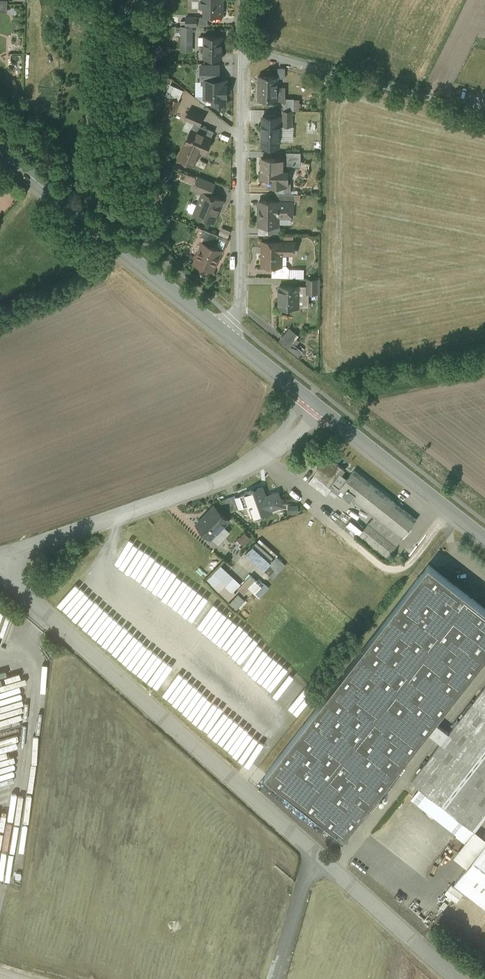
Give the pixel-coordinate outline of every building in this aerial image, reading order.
[(205,14),(223,15),(223,14),(221,14),(221,0),(205,0),(205,14)] [(197,17),(186,17),(186,24),(197,25),(197,17)] [(207,17),(197,17),(197,25),(207,25),(207,17)] [(192,26),(182,26),(182,34),(192,34),(192,26)] [(192,34),(182,34),(182,42),(192,42),(192,34)] [(222,36),(200,36),(199,44),(204,44),(204,57),(221,57),(221,45),(222,45),(222,36)] [(192,42),(182,42),(182,50),(192,51),(192,42)] [(147,52),(152,61),(165,54),(160,45),(147,52)] [(201,65),(201,79),(219,79),(219,65),(201,65)] [(277,76),(269,76),(259,76),(259,89),(259,99),(258,99),(258,100),(278,100),(283,102),(283,98),(284,98),(284,87),(277,87),(277,76)] [(17,78),(7,83),(10,92),(21,88),(17,78)] [(214,98),(213,104),(225,104),(225,94),(227,94),(227,85),(225,85),(226,80),(219,79),(201,79),(201,84),(206,84),(205,97),(214,98)] [(182,90),(171,84),(167,95),(167,96),(177,100),(182,90)] [(177,100),(167,96),(165,102),(168,103),(165,109),(174,113),(179,101),(177,100)] [(284,98),(283,98),(283,102),(283,110),(292,110),(294,110),(294,98),(284,98)] [(204,115),(190,109),(185,119),(187,120),(194,123),(194,122),(199,125),(204,115)] [(292,110),(283,110),(283,126),(292,126),(292,110)] [(280,116),(262,116),(262,117),(262,146),(279,147),(280,116)] [(199,125),(194,122),(194,123),(187,120),(183,129),(190,132),(185,144),(185,145),(179,158),(180,159),(181,158),(192,163),(192,164),(193,164),(196,157),(198,156),(199,153),(200,151),(204,153),(214,131),(199,125)] [(301,152),(286,152),(286,158),(279,158),(279,163),(283,163),(284,163),(284,165),(286,165),(286,166),(293,166),(300,166),(301,152)] [(279,158),(262,158),(261,179),(268,179),(278,179),(279,163),(279,158)] [(283,163),(279,163),(278,179),(268,179),(268,180),(270,182),(275,182),(275,186),(285,186),(285,183),(288,183),(288,170),(282,170),(283,163)] [(215,183),(198,176),(193,189),(203,193),(203,192),(210,195),(215,183)] [(288,183),(285,183),(285,186),(275,186),(275,193),(277,193),(291,194),(291,183),(288,183)] [(210,195),(203,192),(203,193),(197,208),(199,209),(197,214),(198,215),(199,217),(202,219),(205,217),(213,221),(222,200),(210,195)] [(291,194),(277,193),(277,201),(277,202),(291,203),(295,203),(295,194),(291,194)] [(277,201),(259,201),(259,225),(278,225),(278,214),(291,214),(291,211),(292,209),(292,207),(291,205),(291,203),(277,202),(277,201)] [(222,227),(219,235),(226,237),(229,230),(222,227)] [(219,235),(204,228),(201,235),(204,236),(202,242),(203,243),(203,242),(214,247),(219,235)] [(282,241),(262,241),(262,247),(262,248),(263,248),(263,253),(262,253),(262,265),(272,265),(281,265),(281,264),(281,253),(293,253),(294,242),(282,241)] [(214,247),(203,242),(203,243),(200,250),(201,251),(200,253),(195,255),(195,256),(196,260),(195,262),(200,264),(202,268),(201,269),(202,270),(204,270),(203,269),(207,268),(212,270),(215,263),(218,262),(219,259),(218,256),(221,250),(214,247)] [(281,264),(281,265),(272,265),(271,277),(289,277),(290,268),(286,264),(281,264)] [(318,278),(307,278),(307,293),(318,293),(318,278)] [(299,285),(280,285),(280,307),(299,307),(299,285)] [(297,335),(288,327),(277,340),(298,356),(302,351),(291,342),(297,335)] [(327,458),(315,474),(331,486),(333,483),(332,483),(339,474),(340,475),(343,470),(327,458)] [(417,520),(353,470),(346,480),(340,475),(339,474),(332,483),(333,483),(345,493),(343,495),(350,501),(352,498),(374,516),(358,535),(387,558),(417,520)] [(262,487),(252,491),(251,490),(245,492),(250,505),(254,518),(271,512),(270,510),(283,505),(278,492),(266,496),(262,487)] [(246,494),(235,497),(239,507),(240,509),(250,505),(246,494)] [(235,496),(221,501),(232,510),(239,507),(235,497),(235,496)] [(298,513),(298,504),(288,504),(288,513),(298,513)] [(215,506),(204,518),(204,517),(197,524),(211,538),(229,519),(215,506)] [(324,537),(330,542),(338,533),(332,528),(324,537)] [(251,538),(244,532),(237,540),(244,546),(251,538)] [(275,558),(256,541),(245,553),(264,570),(275,558)] [(131,572),(141,562),(131,552),(121,562),(131,572)] [(275,558),(264,570),(273,577),(285,564),(277,556),(275,558)] [(265,774),(345,836),(427,732),(435,722),(484,657),(484,608),(429,564),(265,774)] [(239,583),(221,566),(206,580),(227,601),(236,592),(233,589),(239,583)] [(252,574),(238,588),(244,593),(249,588),(259,597),(268,586),(264,582),(262,584),(252,574)] [(238,593),(229,603),(236,610),(245,600),(238,593)] [(411,781),(475,830),(484,818),(484,686),(441,743),(411,781)] [(449,733),(435,722),(427,732),(441,743),(449,733)] [(454,883),(484,907),(484,843),(454,883)]
